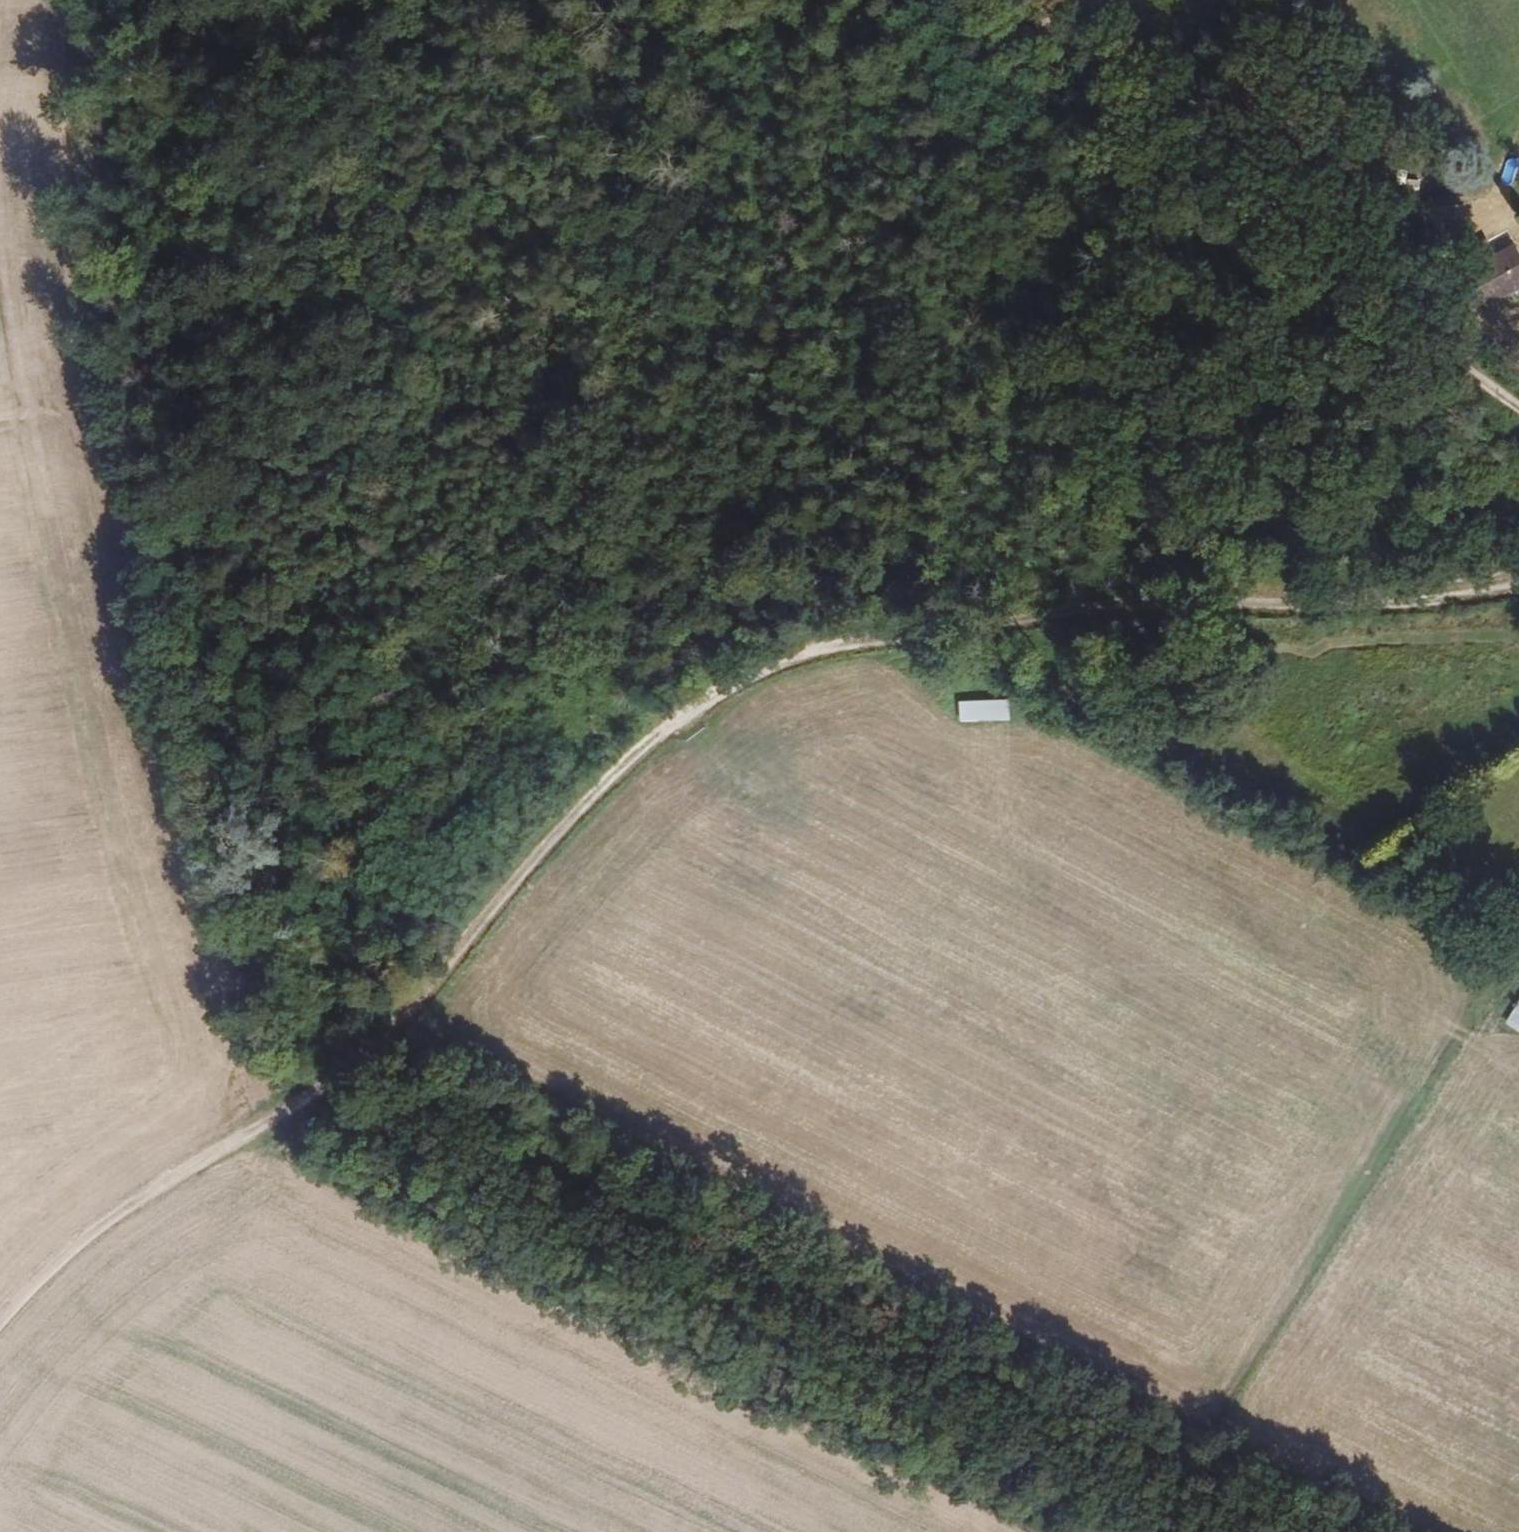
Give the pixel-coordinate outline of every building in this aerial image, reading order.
[(1465,271),(1490,314),(1518,298),(1518,276),(1505,248),(1465,271)] [(962,699),(962,720),(1013,719),(1012,698),(962,699)] [(1510,1023),(1518,1027),(1518,1001),(1510,1023)]
